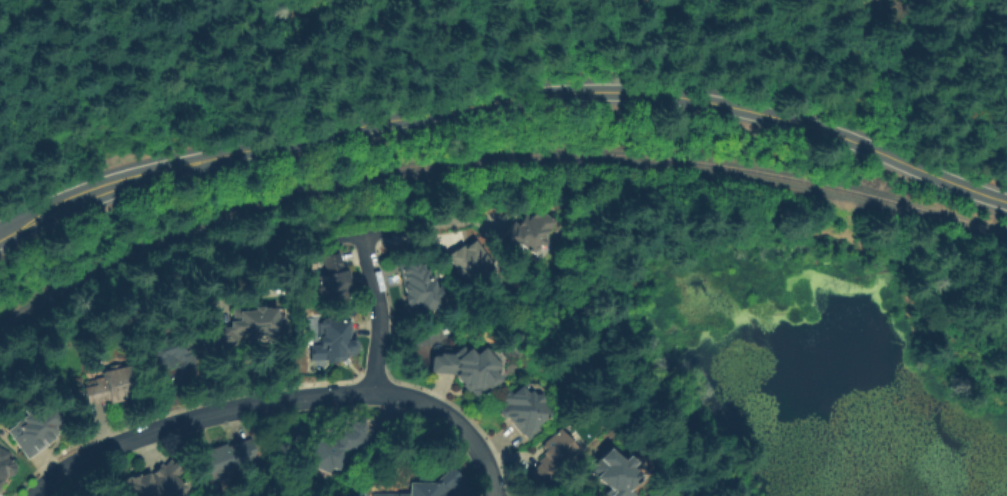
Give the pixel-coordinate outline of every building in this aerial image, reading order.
[(540,209),(556,221),(543,238),(545,240),(546,243),(543,246),(541,246),(539,245),(538,247),(539,247),(534,254),(518,241),(512,248),(501,240),(515,221),(520,225),(527,214),(533,218),(540,209)] [(451,258),(476,238),(499,267),(473,287),(451,258)] [(351,295),(321,302),(315,277),(325,274),(321,257),(337,253),(341,271),(346,269),(348,279),(352,278),(353,285),(349,286),(351,295)] [(398,262),(418,257),(420,265),(423,264),(424,271),(428,270),(430,279),(434,278),(437,288),(440,287),(443,300),(441,300),(443,307),(415,313),(415,314),(409,315),(398,262)] [(207,347),(205,330),(227,327),(226,322),(236,321),(235,312),(251,310),(250,307),(259,306),(259,310),(272,309),(275,333),(250,336),(250,342),(207,347)] [(325,361),(325,346),(318,346),(318,336),(321,336),(321,328),(318,325),(325,317),(328,320),(350,320),(352,337),(356,342),(356,350),(351,356),(345,356),(340,361),(325,361)] [(149,370),(142,348),(144,347),(143,345),(177,335),(185,351),(194,356),(185,373),(173,367),(176,361),(169,363),(169,366),(162,368),(161,367),(155,368),(149,370)] [(478,399),(470,389),(468,391),(462,384),(463,384),(455,374),(432,372),(433,358),(436,356),(442,356),(442,354),(454,355),(463,347),(467,351),(469,349),(475,355),(484,347),(499,366),(493,371),(501,380),(478,399)] [(128,366),(135,396),(107,403),(106,399),(85,404),(82,388),(93,385),(92,380),(102,378),(100,373),(128,366)] [(539,430),(529,439),(524,433),(522,435),(507,417),(502,417),(500,414),(500,410),(506,405),(500,398),(508,391),(511,394),(520,386),(527,394),(530,391),(534,396),(536,395),(539,395),(541,398),(541,401),(540,403),(549,413),(536,425),(539,430)] [(28,458),(8,430),(16,424),(15,423),(26,415),(24,411),(31,406),(34,410),(38,407),(43,413),(51,408),(61,422),(54,427),(59,433),(45,443),(47,444),(28,458)] [(309,464),(322,433),(332,437),(338,436),(337,430),(348,428),(347,420),(362,418),(367,446),(343,449),(345,458),(340,470),(334,467),(331,473),(309,464)] [(567,438),(581,453),(572,462),(573,463),(558,476),(557,474),(542,488),(529,474),(541,463),(539,461),(545,456),(543,454),(546,451),(542,446),(560,430),(567,438)] [(199,454),(225,444),(227,448),(251,439),(258,457),(232,466),(234,472),(209,481),(206,474),(200,477),(198,471),(205,468),(199,454)] [(631,493),(633,495),(605,495),(604,495),(609,489),(596,477),(597,476),(589,469),(607,449),(621,461),(625,457),(631,462),(626,468),(628,470),(636,469),(645,477),(631,493)] [(6,475),(0,486),(0,450),(8,454),(6,457),(16,463),(15,464),(16,470),(12,476),(9,477),(6,475)] [(188,488),(181,495),(179,495),(178,495),(177,495),(170,495),(168,495),(167,495),(132,495),(131,493),(127,495),(121,480),(139,473),(140,476),(149,473),(151,476),(161,464),(164,466),(170,460),(182,470),(176,478),(188,488)] [(464,480),(445,495),(373,495),(373,494),(410,495),(410,482),(419,482),(419,477),(431,477),(431,482),(434,482),(452,467),(464,480)]
